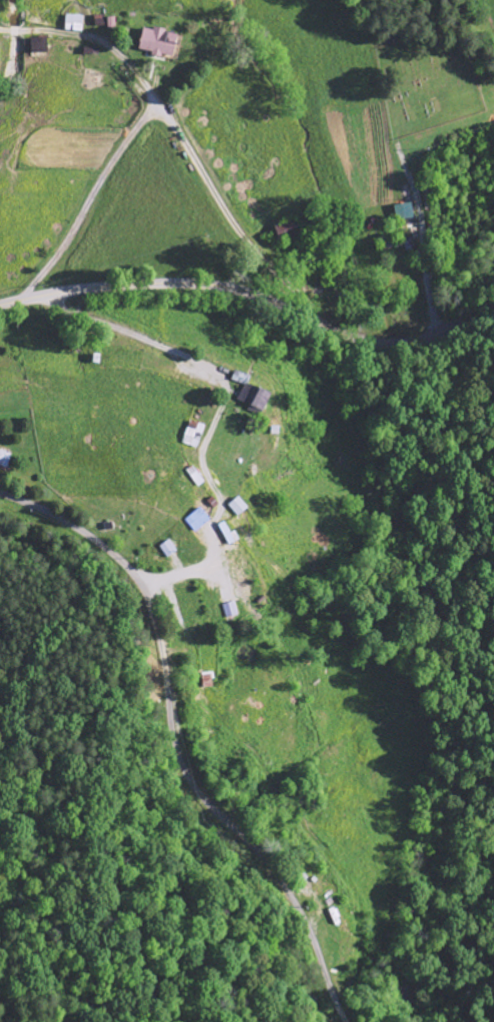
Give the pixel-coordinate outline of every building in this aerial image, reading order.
[(82,30),(82,14),(65,13),(65,30),(82,30)] [(94,15),(95,24),(105,23),(104,14),(94,15)] [(177,32),(153,27),(152,28),(142,27),(138,50),(172,56),(177,32)] [(394,204),(395,219),(413,217),(411,202),(394,204)] [(274,222),(278,241),(300,235),(296,217),(274,222)] [(262,409),(268,391),(244,383),(247,374),(232,370),(229,379),(241,383),(236,401),(262,409)] [(196,448),(204,425),(189,419),(180,442),(196,448)] [(184,519),(194,532),(210,519),(200,506),(184,519)] [(219,523),(226,544),(232,542),(225,521),(219,523)] [(176,550),(168,539),(158,546),(166,557),(176,550)] [(249,595),(245,574),(252,573),(248,555),(241,557),(239,547),(229,549),(232,565),(226,567),(233,599),(249,595)] [(225,617),(237,614),(233,601),(221,604),(225,617)]
